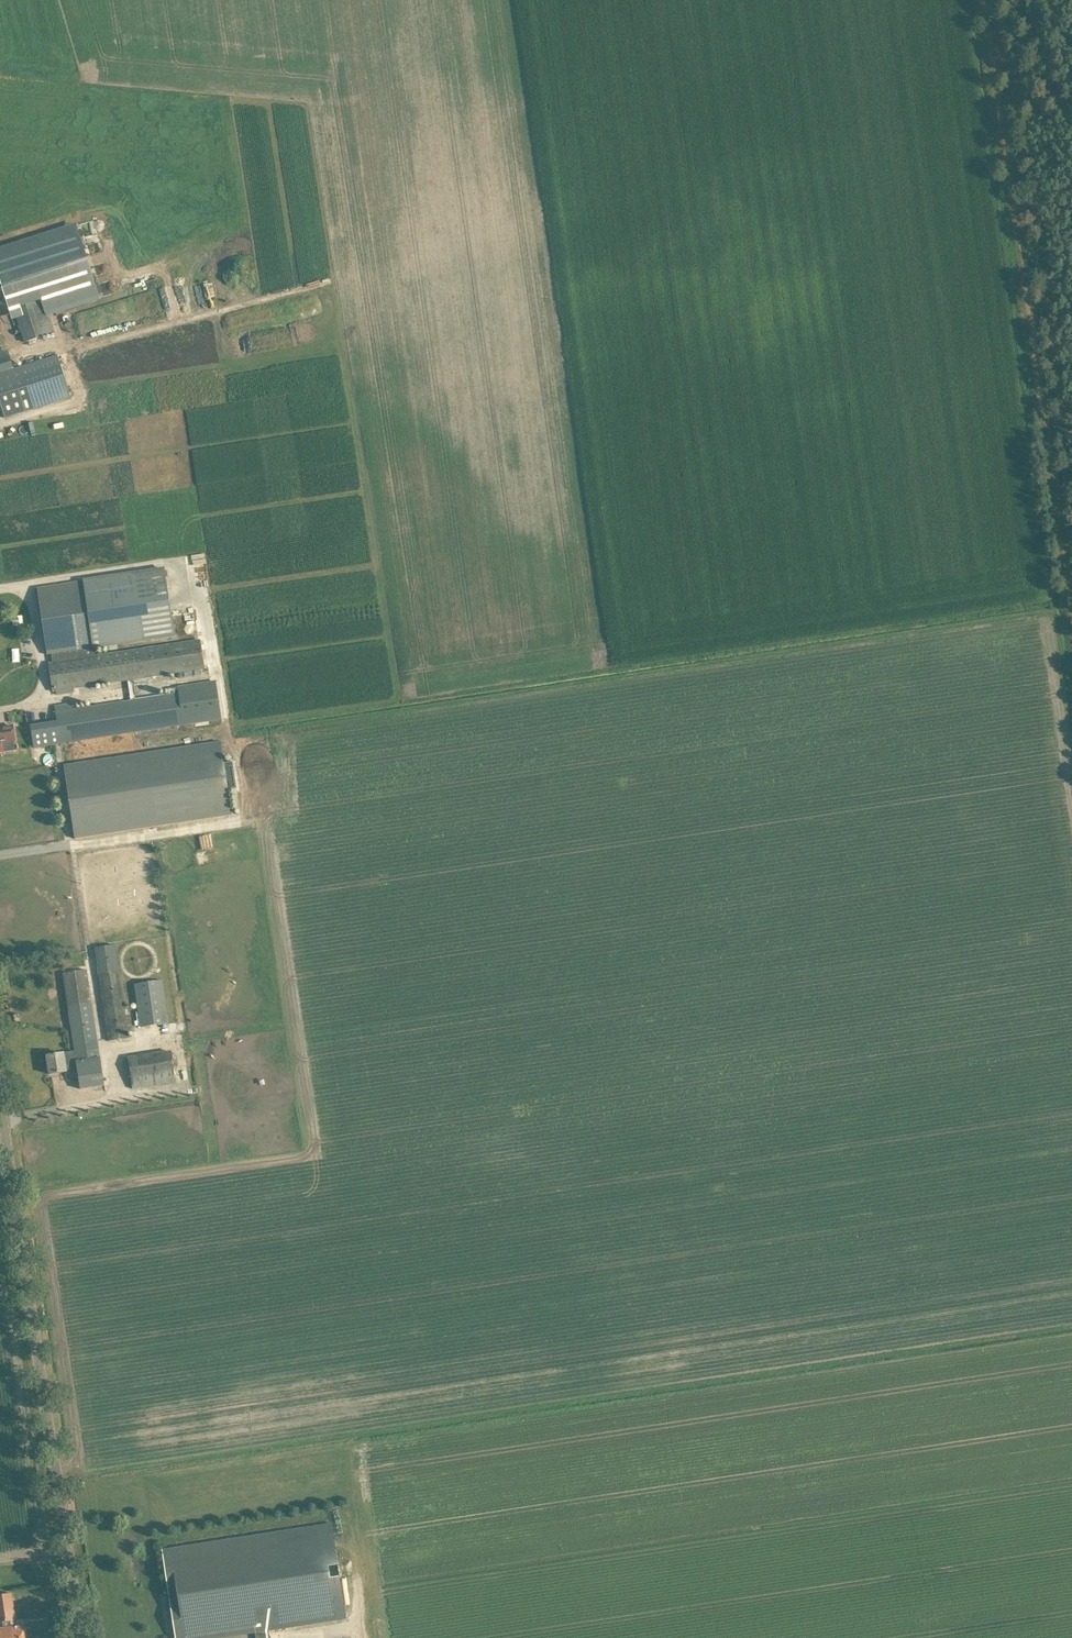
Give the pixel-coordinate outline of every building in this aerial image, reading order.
[(7,310),(51,295),(57,313),(99,299),(76,226),(0,247),(0,288),(7,310)] [(55,333),(45,301),(16,310),(26,342),(55,333)] [(4,418),(71,397),(58,356),(0,374),(0,405),(4,418)] [(94,649),(143,641),(175,636),(164,567),(132,572),(83,579),(83,581),(37,587),(47,655),(51,655),(53,662),(49,663),(53,691),(128,680),(131,701),(136,700),(133,679),(176,673),(182,672),(205,668),(200,640),(96,656),(94,649)] [(34,747),(45,746),(183,724),(221,719),(216,682),(169,689),(169,695),(136,700),(131,701),(72,710),(71,703),(55,706),(57,722),(31,726),(34,747)] [(4,752),(4,751),(15,750),(14,740),(15,740),(13,725),(0,727),(0,753),(4,752)] [(233,762),(224,764),(221,741),(64,765),(75,838),(232,815),(228,790),(237,789),(233,762)] [(196,838),(196,849),(222,848),(221,837),(196,838)] [(116,945),(95,948),(109,1041),(130,1038),(129,1032),(133,1032),(131,1016),(127,1016),(116,945)] [(80,1089),(105,1085),(100,1057),(87,969),(63,973),(75,1051),(63,1052),(63,1053),(47,1055),(50,1074),(66,1071),(66,1069),(77,1068),(80,1089)] [(163,981),(136,984),(142,1028),(169,1024),(163,981)] [(128,1058),(132,1081),(133,1089),(177,1082),(172,1051),(128,1058)] [(269,1631),(346,1619),(332,1523),(162,1549),(175,1637),(220,1637),(255,1633),(256,1637),(270,1637),(269,1631)] [(1,1595),(0,1595),(0,1622),(14,1620),(16,1620),(12,1593),(1,1595)] [(14,1620),(0,1622),(0,1637),(25,1637),(24,1625),(15,1626),(14,1620)]
